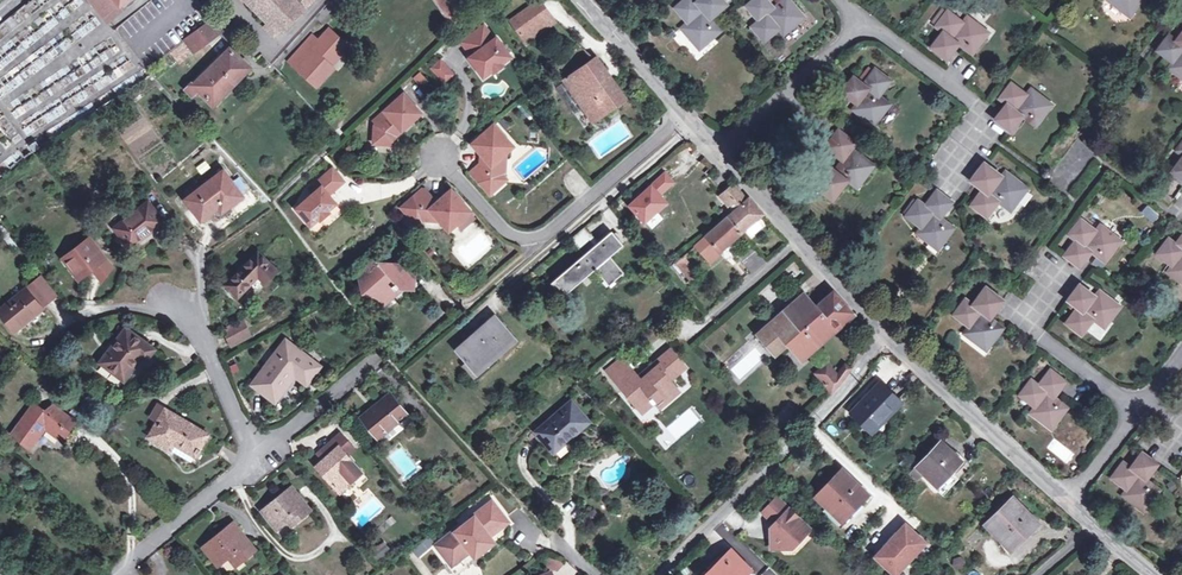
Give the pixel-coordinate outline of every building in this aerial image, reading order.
[(127,8),(123,3),(128,0),(89,0),(108,23),(127,8)] [(194,51),(222,31),(221,30),(212,18),(196,0),(153,0),(114,31),(147,71),(162,58),(171,51),(184,40),(194,51)] [(269,23),(266,27),(274,36),(281,30),(282,31),(312,0),(245,0),(269,23)] [(454,28),(463,21),(453,8),(451,9),(445,1),(446,0),(433,0),(454,28)] [(522,38),(552,17),(540,0),(510,23),(522,38)] [(703,45),(719,31),(709,19),(726,4),(722,0),(696,0),(694,2),(693,0),(683,0),(674,8),(685,22),(679,28),(691,42),(696,38),(703,45)] [(773,7),(767,0),(751,0),(745,5),(758,20),(751,26),(764,41),(778,29),(783,35),(804,17),(789,0),(780,0),(777,3),(780,5),(775,10),(773,7)] [(1123,11),(1126,7),(1133,12),(1142,0),(1108,0),(1123,11)] [(1130,16),(1133,12),(1126,7),(1123,11),(1130,16)] [(978,36),(984,28),(966,16),(962,21),(947,10),(935,26),(942,31),(930,48),(946,59),(958,44),(960,41),(963,43),(961,46),(972,54),(983,39),(978,36)] [(552,17),(522,38),(526,44),(556,22),(552,17)] [(478,64),(476,65),(484,77),(493,71),(497,72),(503,67),(503,63),(512,57),(497,37),(495,39),(484,25),(462,42),(472,55),(478,64)] [(988,32),(984,28),(978,36),(983,39),(988,32)] [(334,57),(337,60),(348,47),(328,29),(317,42),(311,36),(289,62),(317,87),(334,69),(331,67),(328,64),(334,57)] [(1176,40),(1168,34),(1156,50),(1171,62),(1166,68),(1181,79),(1181,31),(1176,40)] [(698,50),(703,45),(696,38),(691,42),(698,50)] [(184,40),(171,51),(179,62),(194,51),(184,40)] [(203,76),(204,77),(194,86),(191,84),(188,85),(187,90),(188,93),(191,95),(194,94),(199,91),(213,105),(250,68),(228,49),(203,76)] [(469,57),(476,65),(478,64),(472,55),(469,57)] [(328,64),(331,67),(337,60),(334,57),(328,64)] [(445,84),(456,74),(440,58),(430,68),(445,84)] [(565,81),(582,105),(594,121),(625,98),(596,59),(565,80),(565,81)] [(880,108),(885,101),(879,96),(891,81),(874,69),(862,84),(853,76),(841,92),(854,102),(856,104),(858,102),(861,104),(856,111),(873,125),(884,112),(880,108)] [(423,81),(425,78),(420,73),(415,78),(420,83),(423,81)] [(582,105),(565,81),(557,88),(574,111),(582,105)] [(1042,109),(1048,101),(1030,87),(1025,93),(1010,82),(999,98),(1005,103),(1000,110),(993,119),(1008,130),(1010,131),(1022,116),(1023,113),(1028,116),(1026,119),(1036,126),(1046,112),(1042,109)] [(395,136),(420,114),(404,95),(385,112),(386,113),(376,122),(378,124),(376,126),(375,143),(396,144),(395,136)] [(890,104),(885,101),(880,108),(884,112),(890,104)] [(1052,104),(1048,101),(1042,109),(1046,112),(1052,104)] [(850,108),(856,111),(861,104),(858,102),(856,104),(854,102),(850,108)] [(495,124),(492,127),(511,148),(514,145),(495,124)] [(511,148),(492,127),(474,143),(483,154),(483,162),(472,171),(490,193),(506,178),(503,173),(504,154),(511,148)] [(849,152),(852,149),(856,143),(838,129),(825,147),(842,159),(834,170),(827,165),(813,184),(832,199),(847,180),(852,185),(857,178),(862,181),(874,165),(856,152),(853,155),(849,152)] [(1171,172),(1181,181),(1181,157),(1171,172)] [(1001,176),(999,175),(983,163),(970,180),(974,183),(982,190),(971,205),(986,217),(998,202),(1005,208),(1011,200),(1016,204),(1027,189),(1008,174),(1002,181),(1000,179),(1001,176)] [(309,188),(314,194),(297,209),(311,226),(319,219),(322,220),(328,214),(328,210),(336,204),(328,195),(326,192),(329,189),(332,192),(344,182),(332,168),(309,188)] [(1003,170),(999,175),(1001,176),(1000,179),(1002,181),(1008,174),(1003,170)] [(226,183),(230,180),(224,171),(185,200),(201,221),(222,206),(225,211),(239,201),(226,183)] [(666,202),(659,194),(672,182),(664,174),(630,205),(638,214),(645,222),(666,202)] [(857,188),(862,181),(857,178),(852,185),(857,188)] [(243,197),(230,180),(226,183),(239,201),(243,197)] [(733,186),(727,191),(720,197),(731,210),(729,212),(731,214),(727,218),(695,246),(709,263),(721,252),(720,251),(741,233),(745,229),(752,237),(764,227),(756,219),(762,214),(748,198),(747,200),(734,185),(733,186)] [(455,220),(468,208),(452,190),(440,200),(433,199),(424,188),(403,207),(417,222),(421,219),(441,221),(447,227),(455,220)] [(938,221),(940,218),(952,203),(936,191),(924,206),(916,200),(905,216),(920,227),(915,234),(930,245),(933,241),(941,246),(954,228),(945,221),(943,224),(938,221)] [(905,216),(916,200),(913,198),(902,214),(905,216)] [(1010,211),(1016,204),(1011,200),(1005,208),(1010,211)] [(114,229),(130,248),(147,235),(146,234),(163,221),(148,203),(114,229)] [(1152,223),(1159,216),(1148,204),(1140,211),(1152,223)] [(474,215),(468,208),(455,220),(461,227),(474,215)] [(1111,245),(1116,238),(1099,224),(1094,230),(1080,219),(1068,235),(1075,240),(1063,256),(1080,268),(1084,262),(1091,253),(1093,250),(1097,253),(1095,256),(1105,262),(1115,248),(1111,245)] [(578,248),(592,236),(585,228),(571,240),(578,248)] [(1175,243),(1167,238),(1155,254),(1171,265),(1166,271),(1181,283),(1181,234),(1175,243)] [(608,254),(619,244),(611,235),(557,281),(559,283),(566,277),(573,284),(592,267),(609,285),(624,273),(610,256),(608,254)] [(1121,241),(1116,238),(1111,245),(1115,248),(1121,241)] [(65,258),(79,276),(93,266),(92,264),(102,257),(89,240),(65,258)] [(937,250),(941,246),(933,241),(930,245),(937,250)] [(608,254),(610,256),(621,246),(619,244),(608,254)] [(737,257),(752,273),(765,262),(750,245),(737,257)] [(704,268),(689,251),(675,265),(690,281),(704,268)] [(225,285),(238,297),(258,276),(265,283),(276,271),(257,252),(225,285)] [(358,268),(362,272),(365,270),(368,270),(379,262),(374,255),(358,268)] [(414,279),(415,269),(411,264),(392,263),(391,270),(384,270),(379,262),(368,270),(365,270),(362,272),(358,275),(364,283),(363,292),(376,293),(381,293),(385,297),(399,287),(404,288),(408,288),(414,288),(414,279)] [(392,263),(379,262),(384,270),(391,270),(392,263)] [(565,291),(573,284),(566,277),(559,283),(565,291)] [(30,294),(40,307),(56,294),(46,281),(30,294)] [(1095,295),(1093,294),(1079,284),(1067,300),(1077,307),(1066,322),(1081,334),(1093,319),(1100,324),(1105,317),(1109,321),(1120,306),(1102,292),(1096,300),(1093,298),(1095,295)] [(381,293),(376,293),(383,302),(404,288),(399,287),(385,297),(381,293)] [(988,321),(990,319),(994,313),(1003,301),(985,288),(972,305),(965,299),(952,315),(968,327),(964,334),(978,345),(981,341),(989,346),(1002,328),(993,321),(992,324),(988,321)] [(1097,288),(1093,294),(1095,295),(1093,298),(1096,300),(1102,292),(1097,288)] [(30,294),(26,289),(0,309),(0,314),(13,331),(41,308),(40,307),(30,294)] [(772,325),(787,342),(800,358),(851,313),(850,313),(832,293),(815,307),(805,296),(772,325)] [(455,350),(466,362),(461,366),(475,382),(499,361),(495,357),(515,338),(495,316),(455,350)] [(1104,327),(1109,321),(1105,317),(1100,324),(1104,327)] [(223,329),(232,345),(252,334),(242,318),(223,329)] [(787,342),(772,325),(759,336),(775,353),(787,342)] [(101,362),(123,379),(141,356),(146,359),(153,349),(126,329),(101,362)] [(986,350),(989,346),(981,341),(978,345),(986,350)] [(254,385),(274,400),(294,374),(305,382),(317,367),(285,343),(254,385)] [(671,350),(652,367),(655,370),(641,382),(638,379),(621,359),(607,371),(629,398),(638,409),(651,398),(655,403),(659,407),(679,391),(670,381),(686,368),(676,356),(671,350)] [(838,373),(846,378),(852,368),(852,367),(845,363),(838,373)] [(842,382),(836,376),(826,365),(815,374),(832,393),(838,386),(842,382)] [(652,367),(638,379),(641,382),(655,370),(652,367)] [(1051,399),(1053,397),(1065,381),(1049,370),(1037,385),(1030,380),(1018,395),(1033,407),(1029,413),(1044,424),(1047,420),(1053,425),(1067,407),(1057,400),(1055,402),(1051,399)] [(846,378),(838,373),(836,376),(842,382),(846,378)] [(853,414),(872,433),(901,402),(881,384),(853,414)] [(361,417),(378,438),(406,415),(390,394),(361,417)] [(643,414),(655,403),(651,398),(638,409),(643,414)] [(536,432),(553,452),(588,422),(571,402),(536,432)] [(11,436),(30,449),(45,428),(61,440),(75,421),(53,406),(47,414),(34,404),(11,436)] [(147,420),(157,425),(165,412),(166,410),(157,404),(147,420)] [(210,438),(165,412),(157,425),(149,438),(195,465),(210,438)] [(1050,429),(1053,425),(1047,420),(1044,424),(1050,429)] [(332,440),(321,450),(327,456),(323,460),(316,466),(339,493),(351,483),(350,482),(361,472),(352,462),(346,456),(353,449),(340,434),(332,440)] [(941,442),(918,467),(925,473),(937,485),(961,460),(941,442)] [(766,443),(759,449),(763,453),(770,447),(766,443)] [(317,454),(323,460),(327,456),(321,450),(317,454)] [(1144,482),(1146,479),(1157,464),(1141,451),(1129,467),(1122,462),(1110,477),(1126,489),(1122,495),(1136,506),(1139,502),(1146,507),(1159,490),(1150,483),(1148,485),(1144,482)] [(925,473),(918,467),(912,473),(918,480),(925,473)] [(817,497),(843,520),(867,494),(842,471),(817,497)] [(488,495),(490,498),(504,514),(516,504),(500,485),(488,495)] [(292,516),(296,521),(310,509),(291,486),(262,511),(276,529),(287,520),(292,516)] [(464,553),(465,553),(465,552),(470,549),(473,551),(476,549),(481,549),(485,547),(488,544),(489,541),(489,538),(492,536),(489,533),(494,529),(495,522),(504,514),(490,498),(471,514),(472,514),(467,518),(469,521),(461,527),(459,525),(455,529),(454,527),(444,536),(448,540),(439,548),(448,559),(457,552),(458,552),(459,553),(460,553),(461,554),(463,553),(464,553)] [(1002,540),(1010,550),(1038,524),(1013,499),(986,524),(1002,540)] [(799,544),(802,547),(814,533),(778,501),(764,516),(776,527),(777,534),(771,534),(773,555),(783,554),(789,548),(793,552),(799,544)] [(1143,511),(1146,507),(1139,502),(1136,506),(1143,511)] [(507,518),(504,514),(495,522),(494,529),(507,518)] [(292,525),(296,521),(292,516),(287,520),(292,525)] [(467,518),(459,525),(461,527),(469,521),(467,518)] [(885,535),(906,555),(921,539),(901,520),(892,530),(891,528),(885,535)] [(236,552),(242,560),(255,550),(233,523),(203,547),(218,566),(231,555),(236,552)] [(880,544),(871,553),(891,572),(906,555),(885,535),(878,542),(880,544)] [(436,544),(439,548),(448,540),(444,536),(436,544)] [(1007,553),(1010,550),(1002,540),(998,543),(1007,553)] [(795,554),(802,547),(799,544),(793,552),(795,554)] [(752,569),(731,548),(704,574),(746,574),(752,569)] [(238,563),(242,560),(236,552),(231,555),(238,563)] [(452,563),(465,553),(464,553),(463,553),(461,554),(460,553),(459,553),(458,552),(457,552),(448,559),(452,563)] [(568,563),(552,554),(548,563),(562,571),(565,568),(568,563)] [(225,574),(233,567),(228,561),(220,567),(225,574)]
